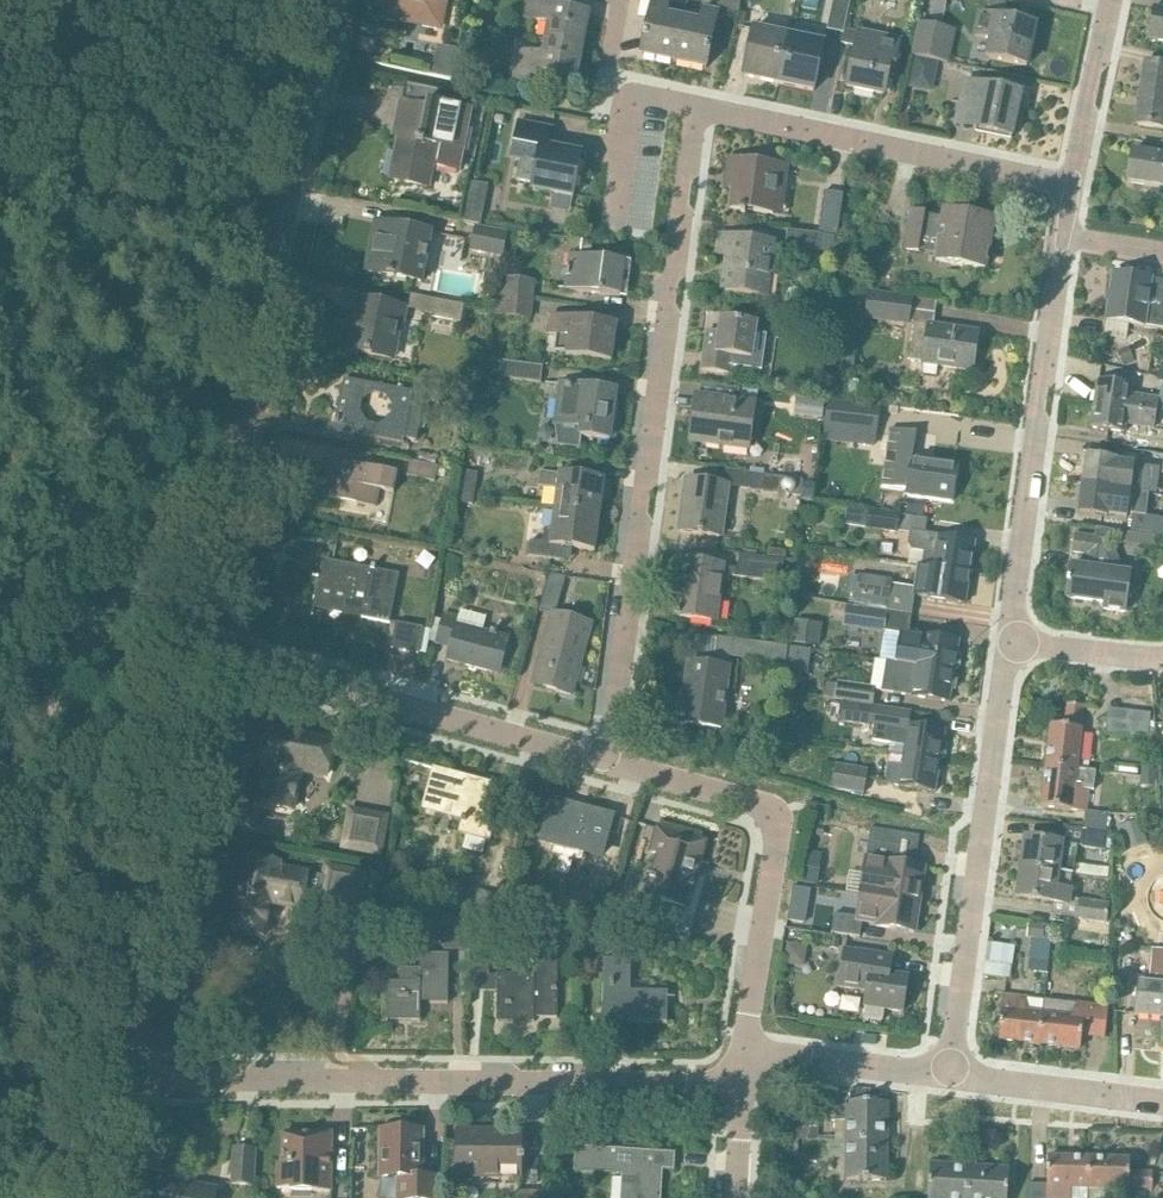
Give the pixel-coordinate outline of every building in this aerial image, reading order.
[(383,17),(436,27),(442,0),(386,0),(383,17)] [(547,37),(582,44),(588,14),(567,10),(570,0),(528,0),(524,18),(549,23),(547,37)] [(669,0),(652,0),(649,13),(641,55),(673,62),(682,20),(665,17),(669,0)] [(719,7),(739,11),(742,0),(720,0),(719,7)] [(851,1),(848,0),(834,0),(827,30),(844,33),(845,29),(851,1)] [(1155,7),(1150,39),(1162,41),(1162,8),(1155,7)] [(682,20),(673,62),(706,69),(714,27),(717,14),(702,10),(699,24),(682,20)] [(1027,65),(1035,27),(979,14),(974,35),(991,39),(988,58),(1027,65)] [(939,61),(950,63),(956,30),(919,21),(912,55),(915,56),(939,61)] [(844,33),(842,44),(855,46),(846,88),(883,95),(888,77),(893,78),(900,41),(858,32),(845,29),(844,33)] [(778,84),(788,37),(753,30),(743,77),(778,84)] [(582,44),(547,37),(543,56),(519,51),(513,81),(553,88),(556,76),(575,79),(582,44)] [(824,45),(788,37),(778,84),(815,92),(824,45)] [(437,44),(431,74),(452,78),(458,48),(437,44)] [(939,61),(915,56),(908,86),(932,92),(939,61)] [(1142,94),(1162,97),(1162,66),(1146,64),(1142,94)] [(1012,140),(1021,94),(965,82),(960,104),(980,107),(975,132),(1012,140)] [(400,123),(389,177),(427,185),(432,162),(459,167),(462,148),(470,109),(439,103),(441,91),(406,84),(403,102),(398,101),(394,122),(400,123)] [(1142,94),(1137,126),(1162,129),(1162,97),(1142,94)] [(572,196),(581,153),(549,147),(552,128),(518,121),(513,146),(521,147),(515,179),(533,182),(532,188),(572,196)] [(1133,151),(1127,182),(1162,188),(1162,156),(1133,151)] [(772,214),(779,166),(728,158),(726,176),(733,177),(729,208),(772,214)] [(467,179),(457,218),(476,222),(485,183),(467,179)] [(825,191),(819,234),(837,236),(837,238),(843,194),(825,191)] [(868,226),(871,201),(845,197),(840,222),(868,226)] [(936,261),(985,269),(993,220),(944,212),(943,218),(912,212),(906,249),(919,252),(921,237),(940,240),(936,261)] [(422,280),(431,231),(375,220),(365,270),(396,276),(394,282),(407,284),(408,278),(422,280)] [(504,257),(509,232),(476,225),(471,250),(504,257)] [(836,238),(837,238),(837,236),(819,234),(789,230),(786,247),(834,254),(836,238)] [(764,294),(771,241),(719,234),(716,254),(727,256),(723,289),(764,294)] [(580,254),(591,255),(593,240),(583,238),(580,254)] [(619,296),(624,261),(591,255),(580,254),(569,252),(564,288),(619,296)] [(1115,272),(1107,320),(1105,336),(1127,339),(1129,324),(1144,326),(1145,325),(1162,327),(1162,280),(1115,272)] [(497,291),(535,296),(537,280),(499,276),(497,291)] [(869,290),(865,318),(910,325),(910,323),(914,298),(914,297),(869,290)] [(532,320),(535,296),(497,291),(493,315),(532,320)] [(412,295),(409,309),(434,315),(433,317),(463,323),(466,305),(412,295)] [(392,358),(403,306),(360,298),(350,350),(392,358)] [(553,352),(610,359),(615,323),(551,314),(548,333),(556,334),(553,352)] [(705,332),(701,369),(729,373),(729,366),(762,370),(767,335),(754,333),(756,322),(743,321),(720,317),(718,333),(705,332)] [(976,334),(914,323),(908,361),(971,370),(976,334)] [(826,345),(823,367),(846,369),(849,347),(826,345)] [(1125,367),(1135,362),(1128,348),(1118,353),(1125,367)] [(542,383),(544,365),(502,360),(500,377),(542,383)] [(380,385),(344,378),(341,392),(339,394),(340,396),(334,424),(345,426),(344,431),(403,442),(404,439),(417,442),(424,409),(429,410),(430,402),(462,408),(466,388),(423,379),(420,394),(414,392),(414,391),(384,385),(382,383),(380,385)] [(1098,379),(1094,403),(1129,409),(1156,413),(1159,398),(1131,394),(1133,384),(1098,379)] [(609,439),(615,391),(559,383),(553,423),(556,423),(558,445),(579,448),(581,435),(609,439)] [(748,448),(753,405),(697,398),(690,441),(748,448)] [(828,398),(822,437),(849,442),(851,427),(877,432),(881,407),(828,398)] [(1094,403),(1091,427),(1125,432),(1126,424),(1154,428),(1156,413),(1094,403)] [(891,428),(880,488),(906,492),(905,497),(951,503),(957,465),(925,460),(912,459),(917,433),(891,428)] [(1087,455),(1083,483),(1112,486),(1131,489),(1133,463),(1115,461),(1115,459),(1087,455)] [(394,492),(399,473),(330,459),(321,496),(377,507),(381,491),(385,491),(385,490),(394,492)] [(408,476),(436,480),(438,465),(411,460),(408,476)] [(557,488),(555,505),(600,511),(604,479),(540,470),(537,485),(557,488)] [(752,472),(749,489),(804,497),(805,484),(806,480),(752,472)] [(685,480),(678,532),(719,537),(727,486),(727,485),(724,485),(685,480)] [(460,481),(459,491),(474,493),(475,484),(460,481)] [(1112,488),(1112,486),(1083,483),(1079,513),(1108,516),(1108,515),(1127,517),(1128,504),(1129,504),(1131,490),(1112,488)] [(815,485),(805,484),(804,497),(803,501),(813,502),(815,485)] [(459,491),(457,500),(473,502),(474,493),(459,491)] [(595,550),(600,511),(555,505),(552,529),(545,528),(543,542),(531,540),(528,556),(564,560),(566,546),(595,550)] [(816,511),(804,508),(801,524),(812,526),(816,511)] [(849,525),(896,532),(899,515),(852,508),(849,525)] [(1156,535),(1162,536),(1162,519),(1159,518),(1160,518),(1134,514),(1130,533),(1156,537),(1156,535)] [(1089,554),(1087,568),(1072,565),(1067,597),(1104,604),(1103,610),(1125,613),(1131,575),(1127,575),(1120,559),(1106,557),(1108,540),(1118,542),(1120,531),(1097,528),(1095,538),(1076,535),(1074,552),(1089,554)] [(1120,531),(1118,542),(1129,543),(1130,533),(1120,531)] [(922,566),(969,573),(973,543),(939,538),(939,537),(911,533),(909,543),(911,549),(925,552),(922,566)] [(784,560),(740,554),(736,575),(781,582),(784,560)] [(721,567),(681,560),(673,617),(714,622),(721,567)] [(390,623),(399,575),(332,561),(329,577),(319,576),(312,609),(390,623)] [(964,605),(969,573),(922,566),(919,565),(917,579),(916,579),(914,588),(913,597),(915,597),(964,605)] [(547,584),(563,589),(567,576),(550,573),(547,584)] [(850,575),(847,592),(856,594),(890,599),(893,584),(893,580),(859,574),(859,576),(850,575)] [(843,627),(885,634),(888,611),(854,606),(847,605),(843,627)] [(443,614),(436,643),(451,647),(447,661),(499,674),(509,640),(483,632),(488,617),(462,610),(459,618),(443,614)] [(593,624),(552,613),(533,684),(573,695),(593,624)] [(795,620),(792,642),(807,644),(811,622),(795,620)] [(392,647),(420,653),(423,628),(397,623),(392,647)] [(899,634),(895,663),(916,667),(954,672),(954,671),(960,670),(962,656),(957,652),(959,641),(909,633),(899,631),(899,634)] [(805,673),(809,648),(789,645),(785,669),(805,673)] [(886,662),(882,691),(911,695),(911,698),(949,704),(951,691),(957,690),(959,676),(954,672),(916,667),(895,663),(886,662)] [(727,668),(714,666),(687,663),(681,700),(670,699),(667,723),(718,730),(727,668)] [(828,683),(823,697),(874,705),(876,687),(838,681),(837,684),(828,683)] [(871,727),(874,705),(823,697),(835,699),(845,702),(842,723),(871,727)] [(1052,725),(1048,766),(1077,769),(1081,729),(1080,728),(1083,706),(1069,704),(1066,727),(1052,725)] [(1152,714),(1121,710),(1119,733),(1149,737),(1152,714)] [(876,722),(873,741),(904,745),(902,755),(940,761),(940,760),(945,759),(947,746),(943,743),(945,731),(907,725),(907,727),(876,722)] [(267,763),(259,803),(292,810),(300,769),(327,775),(334,742),(270,730),(264,762),(267,763)] [(940,761),(902,755),(901,768),(888,766),(884,784),(898,786),(936,792),(940,761)] [(836,763),(836,765),(824,762),(821,782),(832,784),(831,789),(865,794),(869,769),(836,763)] [(1048,766),(1043,807),(1086,812),(1089,788),(1090,771),(1077,769),(1048,766)] [(1141,767),(1140,784),(1155,785),(1157,769),(1141,767)] [(490,842),(499,809),(488,806),(494,785),(433,768),(421,810),(462,821),(458,834),(490,842)] [(807,802),(805,812),(817,814),(819,805),(819,804),(807,802)] [(346,805),(339,849),(382,856),(390,814),(346,805)] [(603,854),(613,817),(584,809),(582,814),(551,805),(541,842),(575,851),(576,846),(603,854)] [(1119,825),(1126,849),(1148,842),(1140,818),(1119,825)] [(1108,833),(1084,829),(1082,844),(1082,846),(1106,849),(1108,833)] [(660,854),(648,899),(657,901),(653,916),(649,932),(689,940),(692,927),(710,865),(698,861),(703,842),(658,830),(652,852),(660,854)] [(1078,844),(1027,838),(1023,867),(1073,875),(1075,860),(1076,860),(1078,844)] [(901,845),(870,840),(861,894),(920,903),(926,868),(898,863),(901,845)] [(822,852),(805,849),(800,879),(817,882),(822,852)] [(278,862),(246,856),(231,929),(264,936),(270,901),(301,907),(307,874),(277,868),(278,862)] [(323,862),(315,902),(357,910),(365,870),(323,862)] [(1080,906),(1081,899),(1070,898),(1071,891),(1070,891),(1073,875),(1023,867),(1019,898),(1054,903),(1069,905),(1080,906)] [(476,888),(465,925),(470,925),(493,925),(501,896),(476,888)] [(920,903),(861,894),(857,918),(835,914),(832,934),(860,938),(863,922),(878,925),(877,927),(916,933),(920,903)] [(1080,906),(1078,920),(1103,923),(1108,923),(1111,902),(1081,898),(1081,899),(1080,906)] [(1053,924),(1029,922),(1027,938),(1034,938),(1029,971),(1048,974),(1053,924)] [(443,925),(443,950),(470,950),(470,929),(470,925),(465,925),(443,925)] [(981,974),(1008,978),(1013,945),(986,941),(981,974)] [(807,949),(789,945),(785,964),(804,967),(807,949)] [(1149,979),(1151,979),(1162,980),(1162,949),(1152,948),(1149,979)] [(470,950),(470,981),(490,981),(490,974),(490,950),(470,950)] [(840,987),(868,991),(866,1007),(865,1007),(864,1019),(883,1022),(885,1010),(903,1013),(908,978),(890,975),(893,958),(845,950),(840,987)] [(497,991),(497,1022),(535,1022),(535,1018),(558,1018),(558,951),(534,951),(534,974),(498,974),(497,991)] [(388,981),(388,1020),(421,1020),(421,1002),(421,999),(433,1000),(433,1002),(449,1002),(449,954),(421,953),(421,968),(400,967),(400,982),(388,981)] [(630,991),(631,967),(631,960),(603,960),(602,1022),(668,1023),(668,991),(630,991)] [(1136,1014),(1162,1017),(1162,980),(1151,979),(1149,979),(1140,978),(1136,1014)] [(1044,1015),(1046,1000),(1004,995),(999,1040),(1040,1045),(1044,1015)] [(1076,1003),(1046,1000),(1044,1015),(1040,1045),(1081,1050),(1083,1037),(1106,1040),(1109,1009),(1076,1005),(1076,1003)] [(847,1129),(887,1129),(887,1103),(847,1102),(847,1129)] [(808,1128),(787,1128),(787,1140),(799,1140),(808,1139),(808,1128)] [(847,1155),(886,1156),(887,1129),(847,1129),(847,1155)] [(379,1131),(379,1178),(395,1177),(395,1197),(439,1197),(439,1178),(419,1178),(420,1131),(379,1131)] [(525,1162),(525,1157),(520,1156),(520,1139),(487,1139),(487,1132),(458,1132),(457,1177),(519,1178),(520,1162),(525,1162)] [(331,1193),(332,1134),(284,1134),(283,1165),(277,1165),(277,1190),(311,1189),(312,1193),(331,1193)] [(799,1140),(787,1141),(787,1156),(799,1156),(799,1140)] [(232,1146),(230,1183),(254,1185),(256,1148),(232,1146)] [(663,1170),(674,1170),(675,1153),(575,1146),(574,1171),(622,1174),(620,1197),(661,1197),(663,1170)] [(886,1156),(847,1155),(847,1181),(886,1181),(886,1156)] [(1027,1197),(1088,1197),(1088,1189),(1089,1189),(1090,1160),(1090,1159),(1049,1158),(1048,1184),(1028,1183),(1027,1197)] [(1090,1160),(1089,1189),(1129,1190),(1129,1188),(1153,1189),(1153,1174),(1130,1173),(1130,1160),(1090,1159),(1090,1160)] [(970,1168),(931,1166),(929,1197),(968,1197),(970,1168)] [(968,1197),(1007,1197),(1009,1170),(970,1168),(968,1197)] [(217,1189),(161,1177),(157,1197),(215,1197),(217,1189)]
